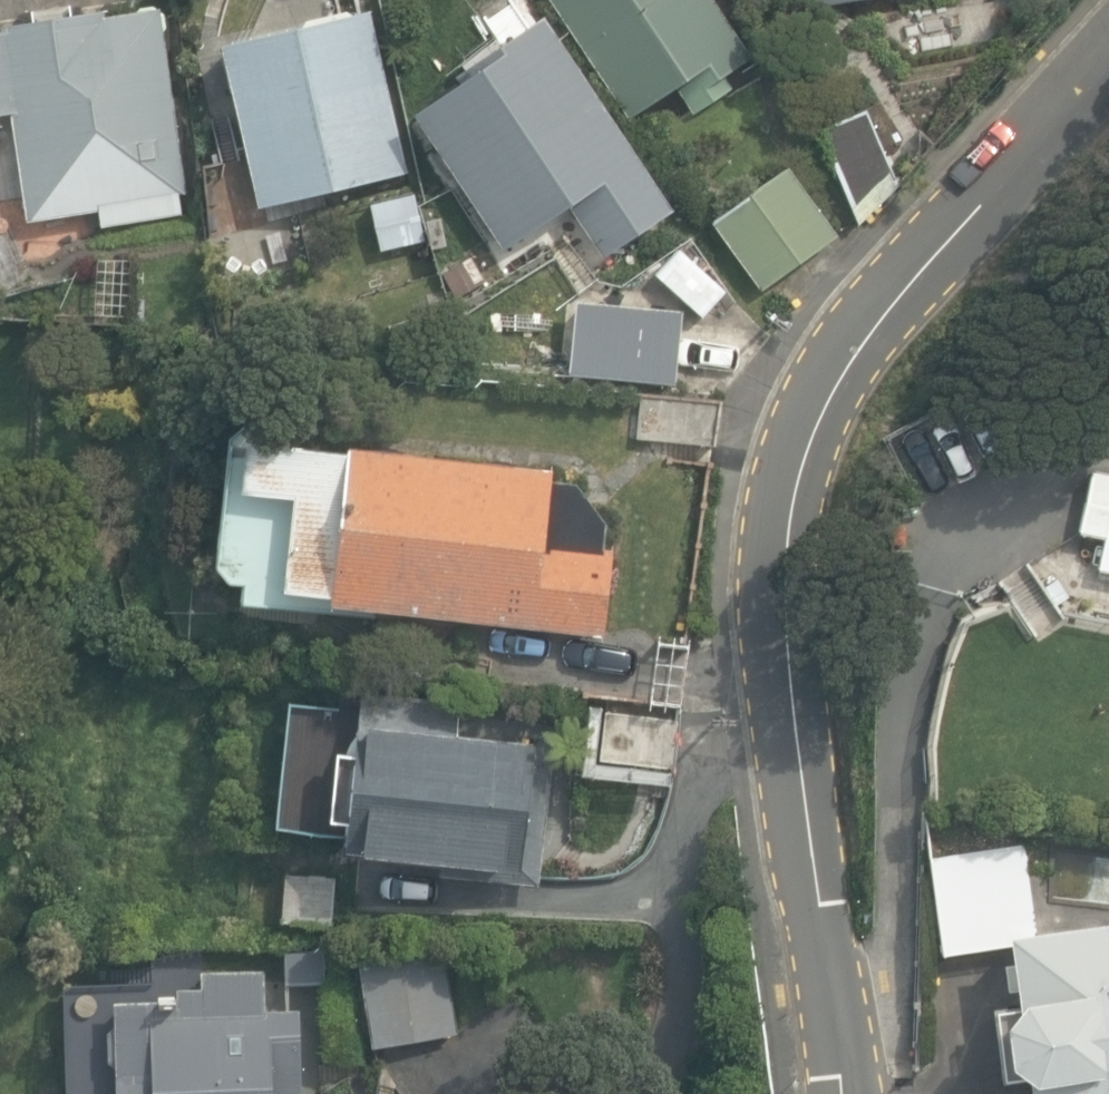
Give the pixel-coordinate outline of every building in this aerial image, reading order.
[(629,116),(680,85),(688,98),(750,58),(713,0),(555,0),(629,116)] [(0,31),(0,136),(0,138),(13,136),(25,221),(97,210),(100,231),(182,219),(179,200),(187,199),(162,11),(153,5),(0,31)] [(225,45),(263,206),(408,172),(371,11),(225,45)] [(572,203),(607,254),(672,211),(543,18),(478,62),(481,68),(416,111),(506,247),(572,203)] [(821,128),(860,221),(898,184),(865,109),(821,128)] [(714,220),(764,289),(839,234),(789,165),(714,220)] [(123,319),(126,261),(98,259),(95,317),(123,319)] [(661,347),(722,398),(754,359),(693,308),(661,347)] [(639,437),(715,443),(722,399),(644,393),(639,437)] [(244,601),(606,638),(615,555),(601,553),(604,518),(574,486),(549,484),(551,466),(352,445),(351,454),(335,452),(336,439),(249,430),(231,438),(217,567),(230,582),(246,583),(244,601)] [(1095,470),(1082,530),(1100,535),(1099,569),(1108,571),(1108,473),(1095,470)] [(438,874),(540,885),(555,742),(456,732),(459,701),(362,691),(360,709),(288,701),(275,826),(345,833),(343,850),(440,860),(438,874)] [(602,760),(673,769),(680,717),(609,708),(602,760)] [(1028,1093),(1108,1093),(1108,939),(1107,923),(1033,932),(1023,852),(923,866),(936,961),(1011,951),(1019,1006),(991,1010),(999,1077),(1025,1082),(1028,1093)] [(283,922),(335,925),(337,874),(285,872),(283,922)] [(361,963),(376,1047),(460,1033),(445,948),(361,963)] [(275,970),(199,971),(200,988),(175,988),(175,993),(163,993),(163,997),(64,999),(66,1093),(304,1093),(302,1010),(276,1010),(275,970)]
